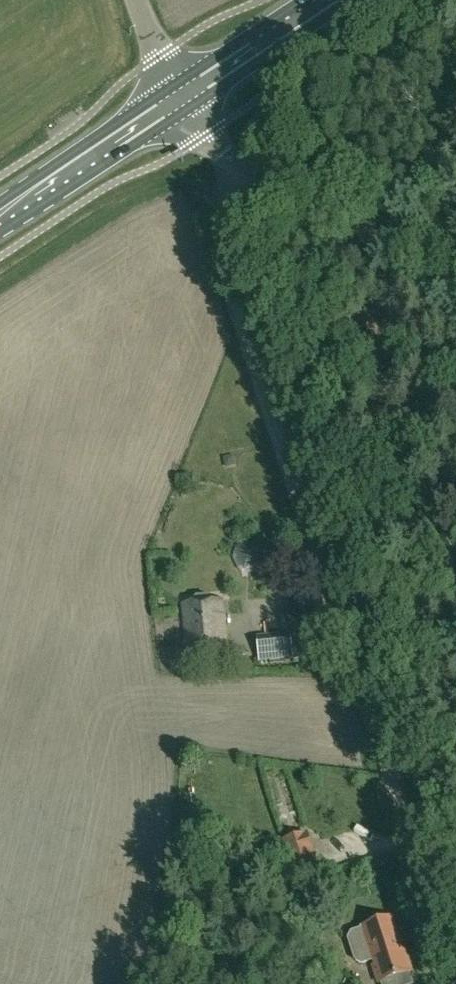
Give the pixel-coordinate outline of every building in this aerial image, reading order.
[(293,362),(296,373),(313,368),(309,357),(293,362)] [(262,539),(246,546),(254,565),(270,557),(262,539)] [(253,571),(262,589),(290,575),(281,557),(253,571)] [(192,602),(184,602),(187,649),(225,647),(222,600),(212,601),(207,596),(196,596),(192,602)] [(295,658),(292,632),(257,635),(260,662),(295,658)] [(294,879),(317,872),(311,854),(313,854),(306,834),(283,842),(285,848),(282,849),(287,865),(289,864),(294,879)] [(375,959),(376,961),(378,969),(376,970),(380,982),(412,972),(405,950),(403,951),(393,919),(365,927),(366,929),(353,932),(350,939),(357,960),(363,963),(375,959)]
